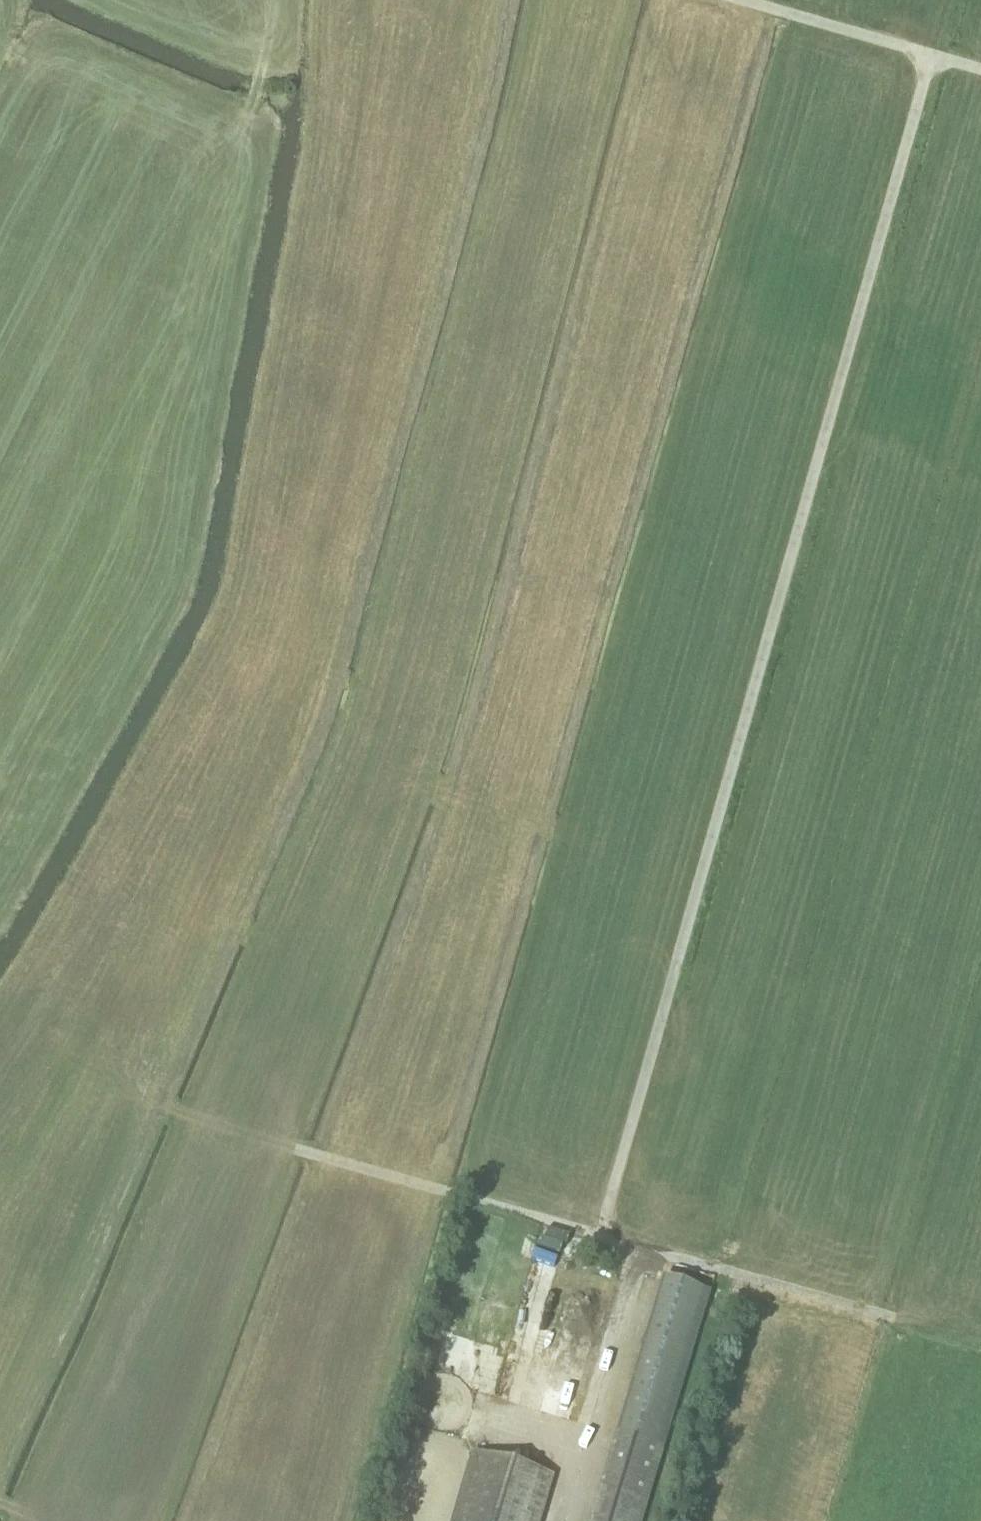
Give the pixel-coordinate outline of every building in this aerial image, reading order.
[(600,1490),(591,1520),(642,1520),(647,1504),(709,1291),(661,1278),(600,1490)] [(472,1453),(452,1520),(540,1520),(553,1477),(472,1453)]
